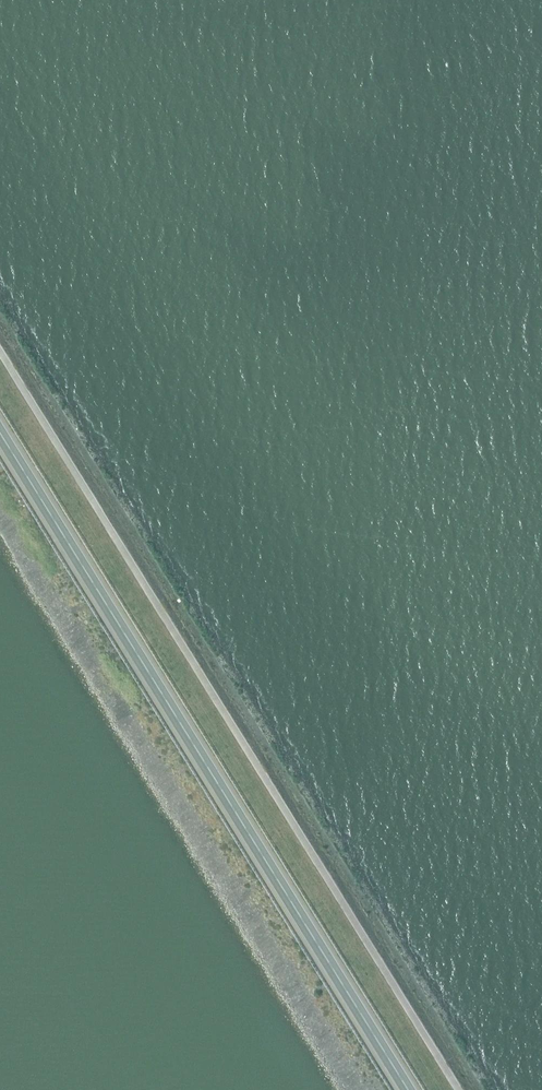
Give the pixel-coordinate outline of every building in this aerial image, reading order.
[(268,842),(263,833),(256,837),(261,846),(268,842)]
